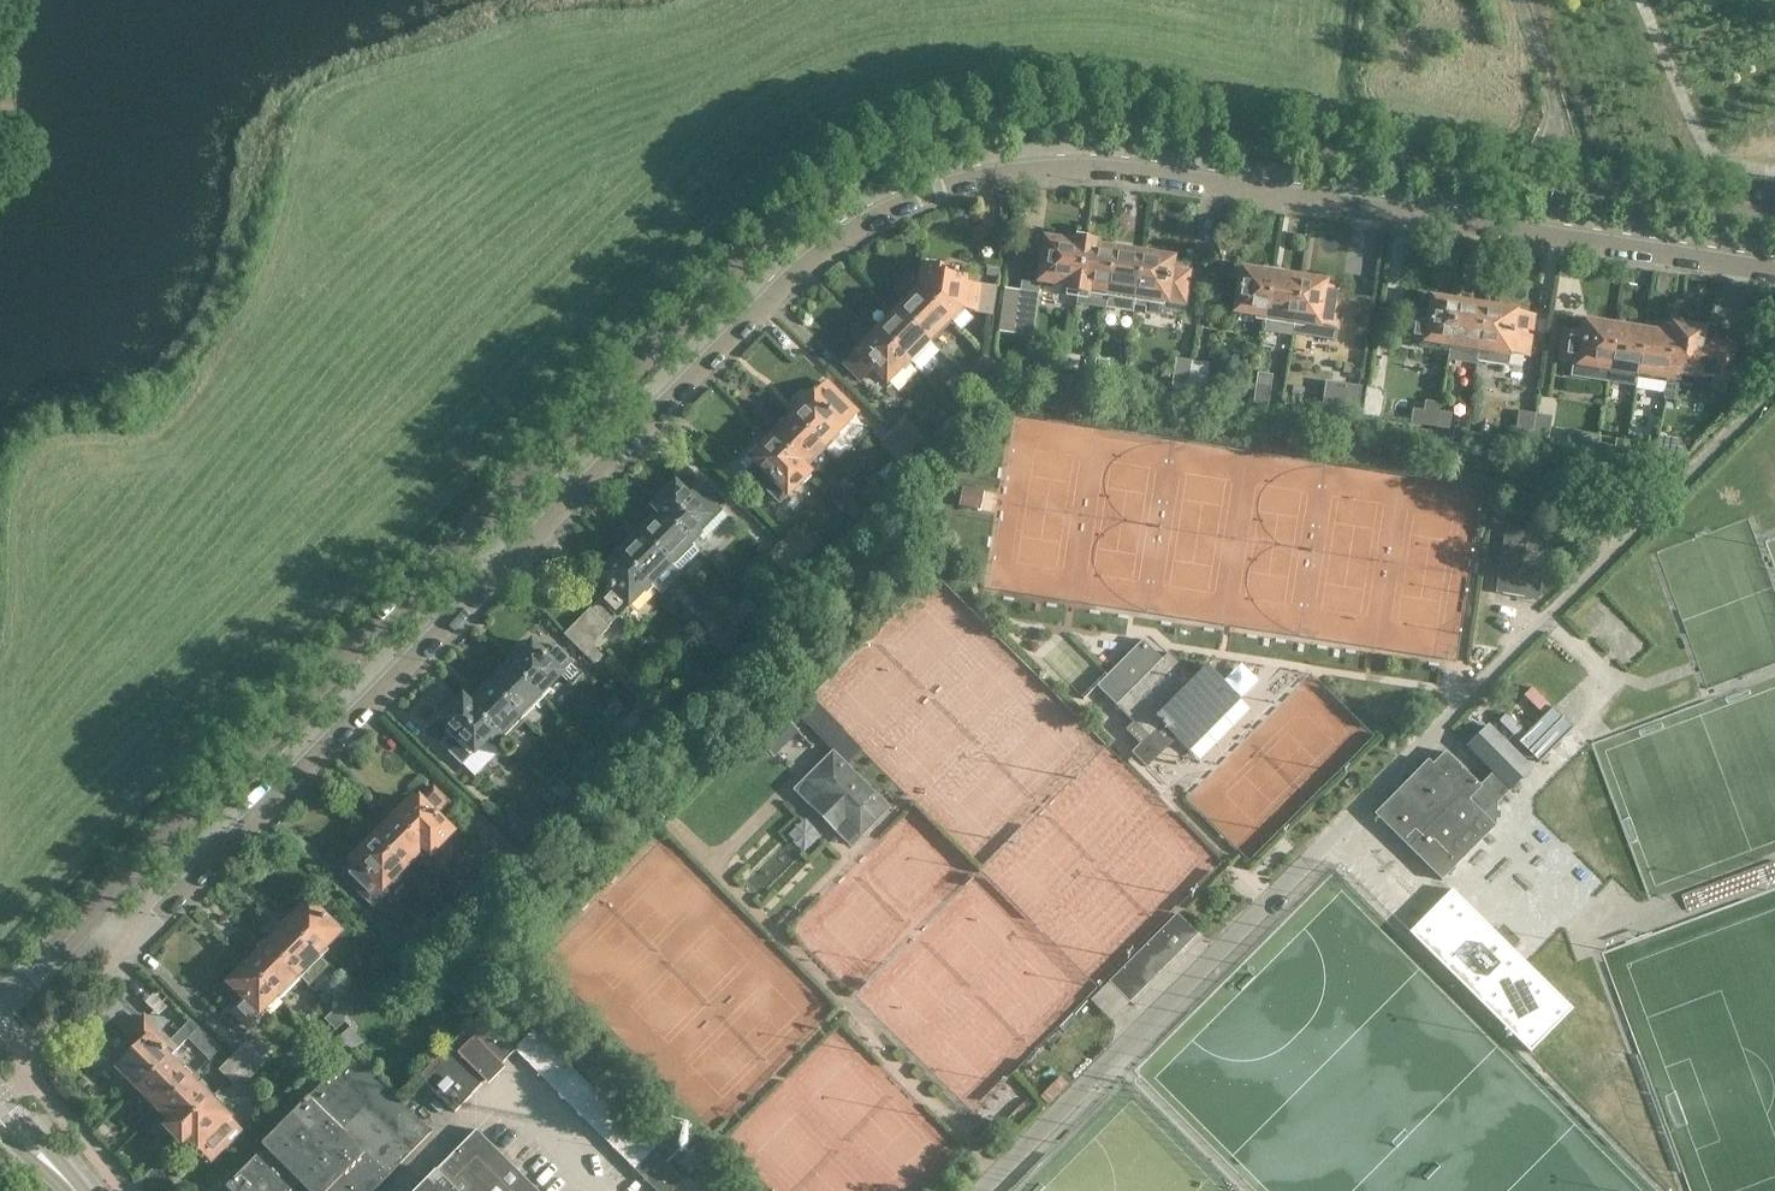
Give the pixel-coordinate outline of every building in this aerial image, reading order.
[(1078,292),(1086,238),(1075,236),(1074,242),(1046,237),(1039,280),(1068,285),(1067,290),(1078,292)] [(1108,291),(1115,248),(1096,245),(1097,240),(1086,238),(1078,292),(1076,302),(1104,306),(1107,291),(1108,291)] [(1107,291),(1104,306),(1133,311),(1135,303),(1143,252),(1115,248),(1108,291),(1107,291)] [(1187,305),(1193,268),(1170,265),(1172,257),(1143,252),(1135,303),(1147,305),(1145,311),(1160,313),(1161,307),(1183,311),(1184,304),(1187,305)] [(923,263),(920,286),(951,318),(962,307),(963,308),(992,313),(996,287),(964,282),(965,275),(944,272),(945,266),(923,263)] [(1244,268),(1237,311),(1265,316),(1271,272),(1244,268)] [(1302,277),(1271,272),(1265,316),(1263,332),(1293,337),(1293,332),(1302,277)] [(1327,282),(1302,277),(1293,332),(1334,339),(1342,289),(1326,286),(1327,282)] [(920,286),(899,307),(930,339),(951,318),(920,286)] [(1019,293),(1013,332),(1016,333),(1031,335),(1037,296),(1019,293)] [(1450,344),(1457,301),(1432,297),(1429,320),(1411,317),(1408,337),(1450,344)] [(1476,363),(1476,360),(1478,349),(1485,306),(1457,301),(1450,344),(1447,358),(1476,363)] [(1529,355),(1535,316),(1515,313),(1516,311),(1485,306),(1478,349),(1476,360),(1505,365),(1507,353),(1509,353),(1509,352),(1529,355)] [(899,307),(878,328),(909,359),(930,339),(899,307)] [(1607,381),(1615,325),(1587,321),(1585,331),(1566,328),(1561,361),(1574,363),(1572,375),(1607,381)] [(1636,385),(1638,373),(1644,330),(1615,325),(1607,381),(1636,385)] [(1673,334),(1667,378),(1664,398),(1675,399),(1679,373),(1698,376),(1699,374),(1730,378),(1734,347),(1704,342),(1706,330),(1675,325),(1673,334)] [(909,359),(878,328),(857,349),(858,350),(846,363),(862,379),(874,367),(887,381),(909,359)] [(1667,378),(1673,334),(1644,330),(1638,373),(1667,378)] [(1069,352),(1066,368),(1078,370),(1081,354),(1069,352)] [(1097,359),(1094,375),(1107,377),(1109,361),(1097,359)] [(1187,387),(1191,361),(1178,359),(1173,385),(1187,387)] [(1191,361),(1187,387),(1203,389),(1207,364),(1191,361)] [(800,408),(792,416),(822,446),(857,411),(826,381),(811,397),(808,395),(804,394),(801,396),(798,398),(797,401),(798,405),(800,408)] [(1257,381),(1254,397),(1266,399),(1269,383),(1257,381)] [(1357,413),(1360,387),(1331,383),(1327,408),(1357,413)] [(1364,388),(1360,413),(1379,416),(1383,391),(1364,388)] [(1441,404),(1426,401),(1423,423),(1437,425),(1440,409),(1441,404)] [(1451,411),(1440,409),(1437,425),(1448,426),(1451,411)] [(1530,441),(1535,412),(1518,409),(1514,438),(1530,441)] [(1535,412),(1530,441),(1547,443),(1551,414),(1535,412)] [(803,466),(822,446),(792,416),(771,437),(805,472),(807,470),(803,466)] [(1656,446),(1655,460),(1655,461),(1674,464),(1686,453),(1680,439),(1658,436),(1656,446)] [(805,472),(771,437),(753,455),(757,460),(747,470),(779,503),(802,479),(800,477),(805,472)] [(1626,455),(1628,439),(1615,437),(1612,453),(1626,455)] [(1655,460),(1656,446),(1645,444),(1643,458),(1655,460)] [(674,484),(653,506),(660,513),(659,513),(697,550),(729,517),(717,506),(722,502),(703,484),(688,498),(674,484)] [(979,509),(983,489),(961,485),(957,504),(979,509)] [(848,514),(857,505),(846,494),(837,503),(848,514)] [(701,553),(697,550),(659,513),(639,533),(680,574),(701,553)] [(803,561),(817,547),(797,527),(783,541),(803,561)] [(1538,599),(1548,533),(1506,527),(1496,593),(1538,599)] [(639,533),(618,554),(649,584),(660,595),(680,574),(639,533)] [(788,576),(803,561),(783,541),(769,556),(788,576)] [(580,618),(599,637),(609,627),(608,627),(649,584),(618,554),(598,574),(611,586),(580,618)] [(746,597),(726,618),(736,627),(756,607),(746,597)] [(725,617),(716,626),(727,637),(736,628),(736,627),(726,618),(725,617)] [(565,633),(564,633),(595,664),(602,656),(591,645),(599,637),(580,618),(565,633)] [(1143,640),(1097,686),(1133,723),(1126,730),(1141,745),(1162,725),(1188,751),(1240,698),(1207,666),(1195,678),(1169,652),(1162,659),(1143,640)] [(530,642),(509,663),(541,694),(561,674),(572,686),(583,675),(553,645),(543,655),(530,642)] [(509,663),(489,684),(520,715),(541,694),(509,663)] [(489,684),(469,705),(468,705),(499,736),(520,715),(489,684)] [(468,705),(469,705),(463,699),(442,721),(454,732),(442,744),(462,764),(486,740),(491,744),(499,736),(468,705)] [(817,705),(802,719),(841,759),(856,744),(817,705)] [(1574,729),(1553,708),(1520,742),(1540,763),(1574,729)] [(754,740),(771,757),(795,733),(778,716),(754,740)] [(1428,760),(1375,815),(1406,845),(1442,880),(1462,861),(1517,915),(1525,924),(1507,942),(1529,963),(1609,882),(1587,861),(1558,890),(1496,828),(1497,827),(1484,815),(1510,788),(1511,789),(1531,769),(1511,750),(1488,726),(1468,746),(1495,772),(1481,786),(1445,752),(1433,764),(1428,760)] [(832,753),(804,781),(859,836),(887,809),(832,753)] [(578,773),(590,784),(598,775),(587,763),(578,773)] [(552,788),(564,799),(573,790),(561,778),(552,788)] [(393,817),(427,851),(434,845),(435,844),(436,845),(437,846),(438,845),(443,840),(451,832),(437,818),(436,817),(449,803),(433,787),(420,801),(419,800),(416,803),(412,798),(393,817)] [(517,810),(496,792),(481,808),(501,826),(520,844),(535,828),(517,810)] [(508,845),(495,832),(475,811),(460,827),(479,846),(484,841),(485,842),(503,860),(513,850),(508,845)] [(427,852),(427,851),(393,817),(372,838),(403,868),(423,848),(427,852)] [(343,875),(342,876),(374,906),(375,905),(374,904),(386,892),(387,892),(388,891),(384,887),(403,868),(372,838),(365,845),(361,843),(358,843),(355,844),(352,847),(351,850),(352,853),(353,857),(352,859),(356,863),(344,876),(343,875)] [(1566,843),(1543,866),(1553,875),(1575,852),(1566,843)] [(448,891),(460,903),(470,893),(458,881),(448,891)] [(1452,892),(1410,935),(1531,1055),(1573,1013),(1452,892)] [(288,923),(318,953),(339,933),(308,903),(288,923)] [(288,923),(266,945),(297,975),(307,985),(329,963),(318,953),(288,923)] [(388,939),(406,956),(416,945),(399,928),(388,939)] [(395,967),(406,956),(388,939),(377,950),(395,967)] [(277,995),(297,975),(266,945),(247,964),(277,995)] [(247,1025),(277,995),(247,964),(229,983),(244,998),(232,1010),(247,1025)] [(345,1000),(357,1011),(365,1003),(353,991),(345,1000)] [(324,1021),(336,1032),(345,1023),(333,1011),(324,1021)] [(454,1114),(517,1050),(481,1015),(419,1078),(454,1114)] [(169,1042),(145,1017),(127,1035),(137,1045),(116,1066),(138,1088),(168,1057),(198,1028),(190,1021),(169,1042)] [(683,1180),(535,1031),(517,1049),(615,1146),(613,1149),(656,1190),(672,1190),(683,1180)] [(207,1059),(218,1048),(208,1039),(197,1050),(207,1059)] [(245,1044),(229,1060),(239,1069),(247,1078),(263,1062),(245,1044)] [(329,1073),(262,1143),(268,1149),(229,1188),(232,1190),(297,1190),(304,1184),(311,1190),(373,1190),(432,1132),(350,1051),(329,1073)] [(158,1108),(188,1078),(168,1057),(138,1088),(158,1108)] [(229,1060),(220,1069),(229,1078),(239,1069),(229,1060)] [(239,1069),(229,1078),(243,1092),(252,1083),(247,1078),(239,1069)] [(173,1134),(209,1098),(188,1078),(158,1108),(171,1121),(166,1126),(173,1134)] [(209,1098),(173,1134),(181,1142),(187,1137),(210,1160),(240,1130),(209,1098)] [(479,1133),(421,1190),(537,1190),(479,1133)] [(680,1162),(680,1163),(690,1173),(691,1173),(707,1156),(697,1145),(697,1146),(680,1162)]
